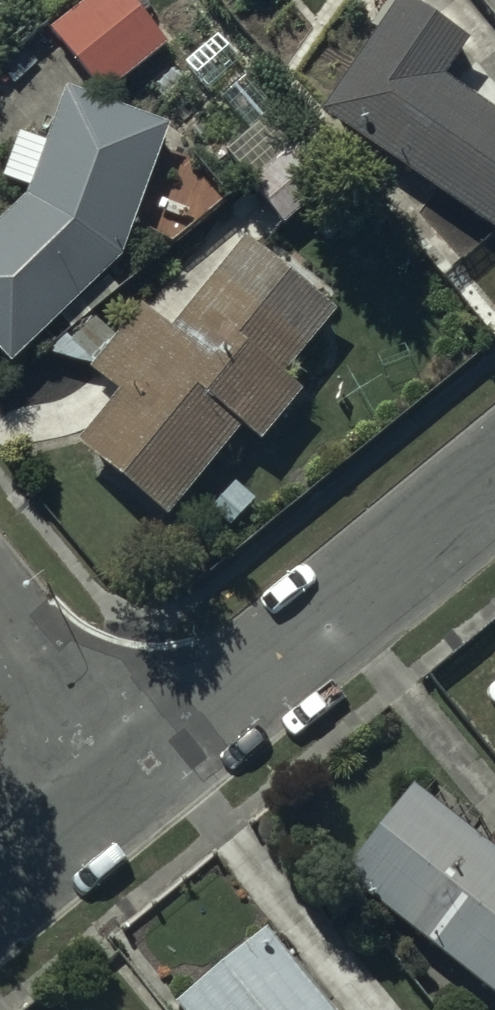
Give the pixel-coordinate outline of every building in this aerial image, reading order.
[(50,31),(104,99),(166,49),(127,0),(89,0),(50,31)] [(401,1),(322,117),(494,234),(494,117),(442,81),(467,46),(401,1)] [(165,131),(63,97),(47,147),(18,137),(2,185),(28,194),(25,203),(0,228),(0,355),(13,368),(62,320),(72,332),(119,292),(107,280),(123,264),(165,131)] [(301,145),(250,183),(283,229),(334,192),(301,145)] [(332,320),(217,224),(92,375),(116,395),(73,447),(165,524),(240,435),(259,451),(303,398),(281,381),(332,320)] [(337,866),(493,992),(494,990),(494,846),(409,776),(337,866)] [(168,995),(181,1009),(334,1009),(261,920),(168,995)]
